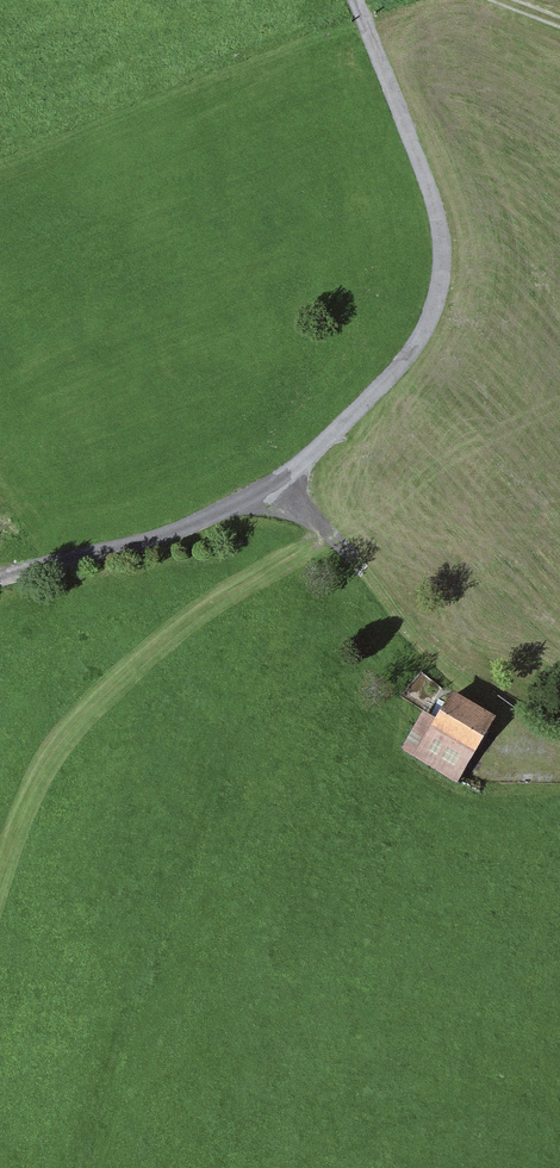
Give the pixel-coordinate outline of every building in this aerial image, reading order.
[(456,776),(488,717),(436,690),(405,749),(456,776)]
